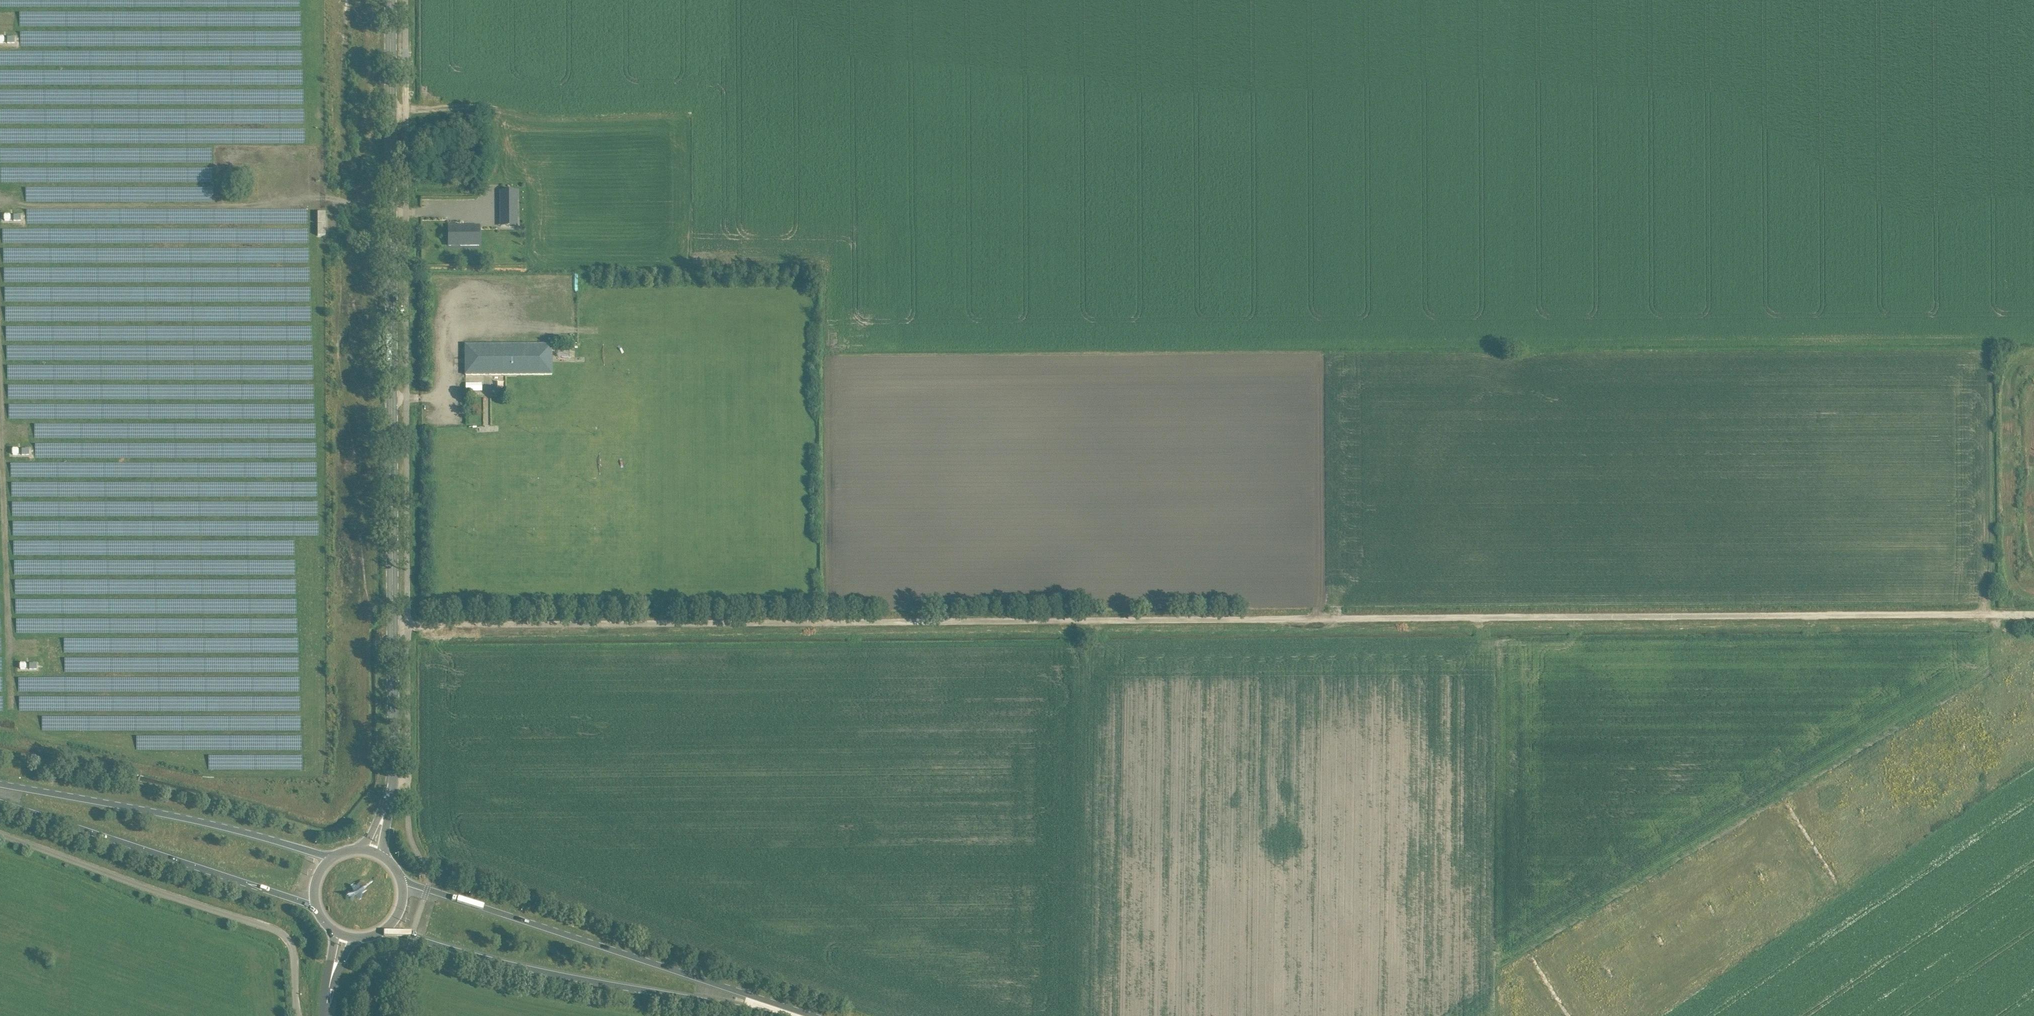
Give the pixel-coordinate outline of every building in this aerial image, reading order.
[(517,191),(500,191),(500,203),(501,218),(517,218),(517,203),(517,191)] [(449,243),(460,243),(460,246),(470,246),(479,245),(479,226),(475,226),(475,229),(466,229),(466,226),(449,227),(449,243)] [(490,344),(490,345),(466,345),(465,375),(491,374),(491,376),(552,376),(553,344),(490,344)]
